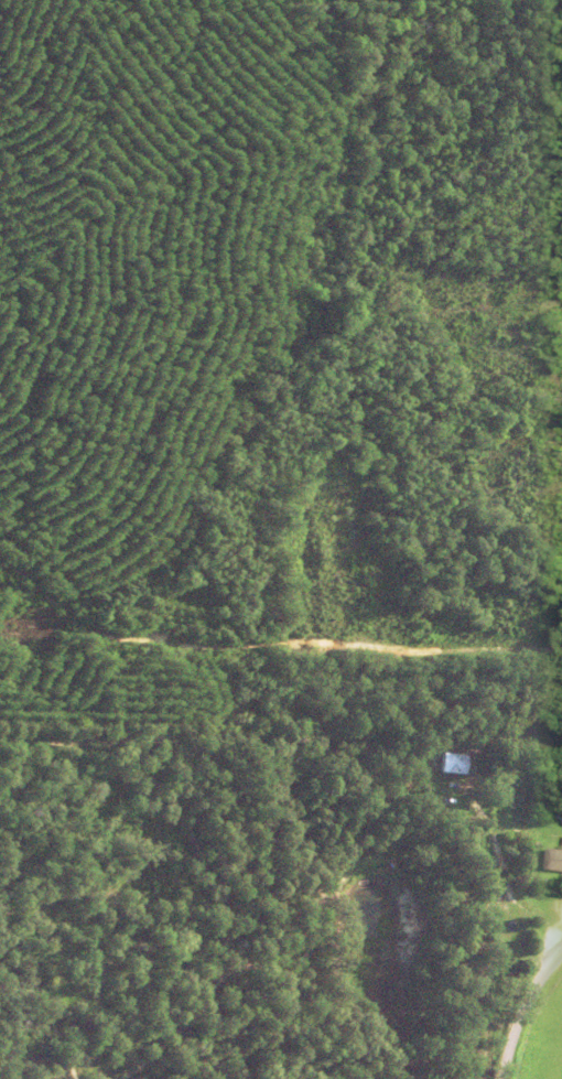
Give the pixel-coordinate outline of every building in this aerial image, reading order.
[(457,773),(456,778),(445,777),(445,772),(442,772),(444,752),(468,755),(467,774),(457,773)] [(548,849),(561,850),(561,872),(545,870),(548,849)]
